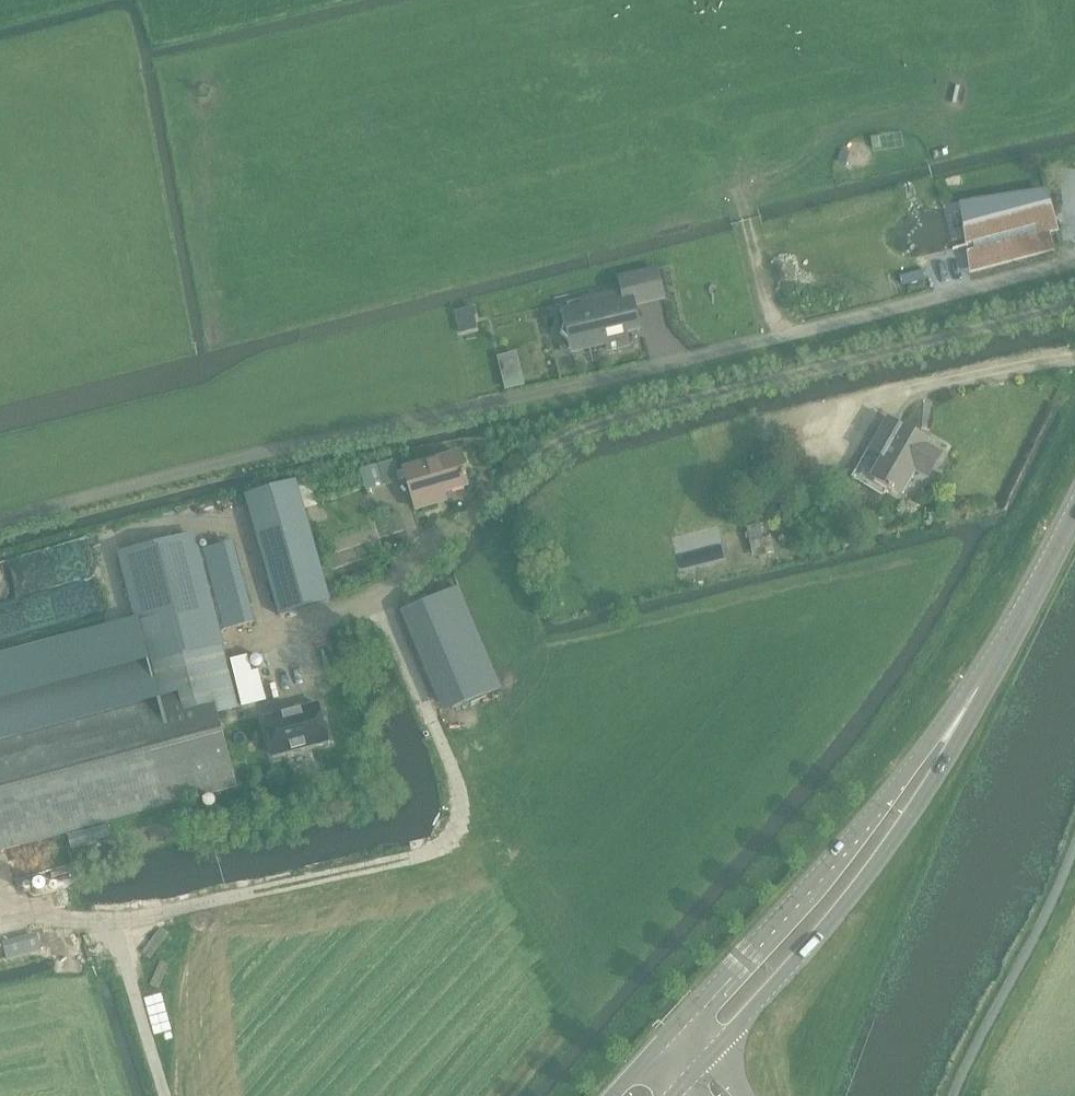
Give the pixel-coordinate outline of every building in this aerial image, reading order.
[(785,191),(794,192),(795,179),(787,178),(785,191)] [(1045,192),(964,205),(969,245),(972,244),(973,249),(970,250),(973,269),(1050,249),(1046,232),(1055,230),(1045,192)] [(887,276),(892,293),(929,283),(924,266),(887,276)] [(583,308),(562,313),(565,325),(562,335),(569,343),(571,351),(605,343),(608,353),(628,348),(624,330),(638,327),(633,307),(663,300),(656,271),(618,280),(621,292),(582,302),(583,308)] [(467,304),(454,308),(456,316),(460,331),(473,327),(469,313),(467,304)] [(522,371),(502,376),(505,387),(525,382),(522,371)] [(889,420),(871,450),(884,457),(871,478),(898,494),(912,469),(927,478),(941,455),(925,446),(928,442),(902,427),(901,428),(889,420)] [(459,455),(404,471),(415,509),(437,502),(434,494),(468,484),(459,455)] [(388,461),(374,466),(380,487),(395,483),(388,461)] [(279,616),(330,602),(296,482),(246,496),(279,616)] [(760,523),(747,526),(753,557),(766,554),(765,550),(773,549),(770,537),(763,538),(760,523)] [(0,659),(0,850),(211,795),(237,788),(218,714),(233,710),(264,701),(256,670),(252,671),(248,657),(221,664),(188,537),(119,555),(137,623),(0,659)] [(220,632),(254,624),(244,585),(236,587),(225,546),(199,553),(220,632)] [(318,703),(265,718),(276,755),(329,741),(318,703)] [(109,840),(105,827),(67,837),(71,851),(109,840)] [(35,933),(3,942),(7,960),(39,951),(35,933)]
